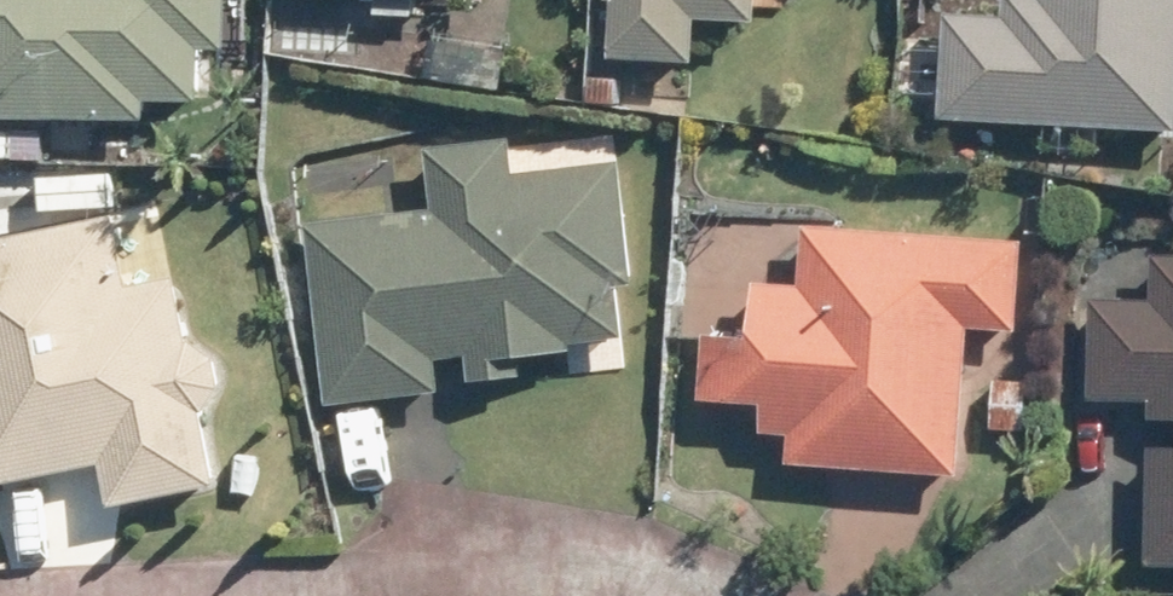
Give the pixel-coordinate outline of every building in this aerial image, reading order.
[(149,107),(149,86),(204,87),(205,37),(236,37),(237,0),(0,0),(0,106),(149,107)] [(702,8),(759,10),(760,0),(619,0),(616,49),(699,54),(702,8)] [(949,110),(1172,121),(1172,0),(1012,0),(1010,20),(951,17),(945,110),(949,110)] [(505,45),(430,37),(426,82),(499,90),(505,45)] [(589,77),(586,106),(612,108),(615,80),(589,77)] [(0,132),(0,157),(9,157),(8,132),(0,132)] [(473,342),(475,351),(627,328),(606,165),(520,176),(515,137),(435,146),(443,207),(317,223),(340,397),(445,382),(440,347),(473,342)] [(101,176),(36,179),(37,207),(102,205),(101,176)] [(114,496),(217,477),(189,333),(177,269),(131,279),(116,212),(0,234),(0,478),(108,457),(114,496)] [(769,426),(794,426),(793,458),(965,467),(973,318),(1025,321),(1029,232),(810,221),(808,280),(759,277),(756,334),(709,332),(706,392),(770,395),(769,426)] [(1097,388),(1172,390),(1172,250),(1158,250),(1158,295),(1099,294),(1097,388)] [(989,381),(988,429),(1022,430),(1022,382),(989,381)] [(1154,441),(1154,559),(1172,560),(1172,442),(1154,441)]
